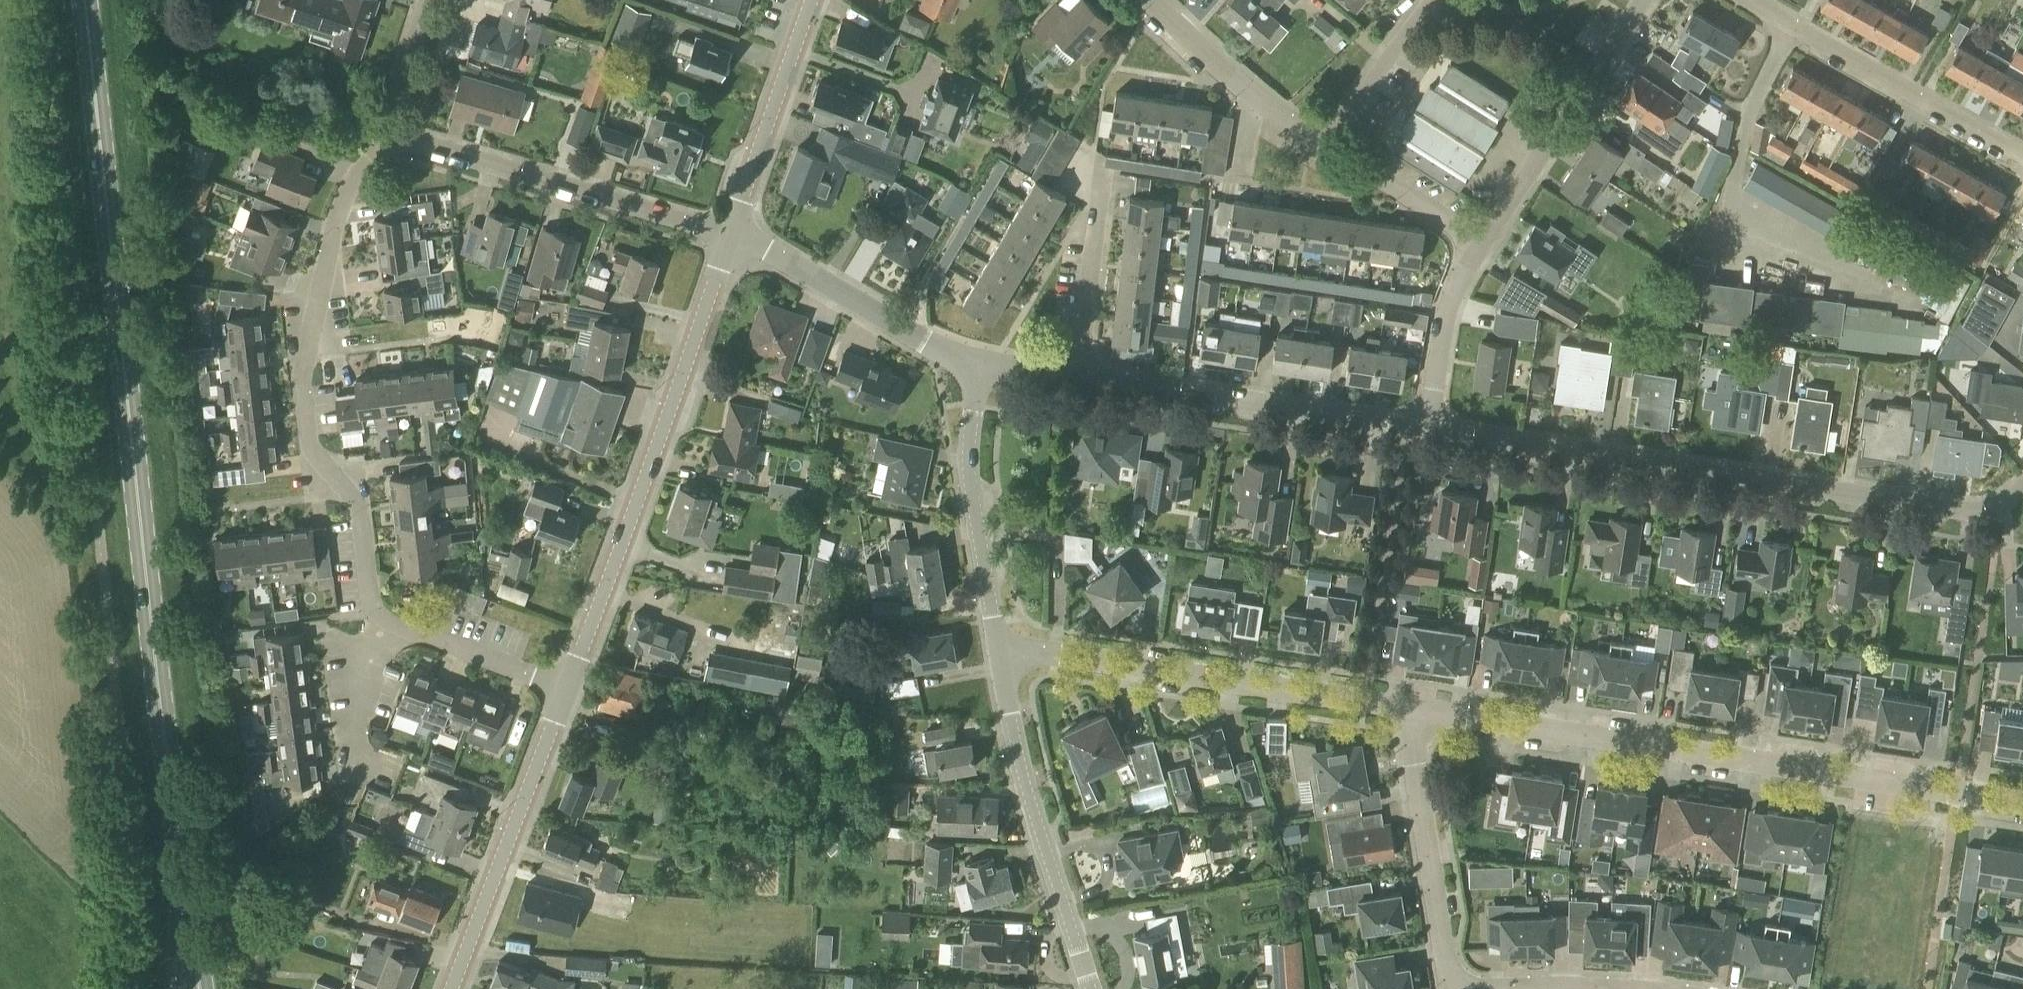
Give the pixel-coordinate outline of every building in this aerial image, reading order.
[(343,0),(261,0),(259,4),(264,12),(291,21),(293,17),(315,25),(317,18),(336,24),(330,44),(360,54),(378,0),(344,0),(343,0)] [(527,20),(532,5),(547,9),(550,0),(506,0),(503,13),(527,20)] [(688,7),(715,16),(717,8),(743,17),(748,0),(690,0),(688,7)] [(920,8),(950,20),(958,0),(923,0),(920,8)] [(1085,0),(1080,0),(1066,14),(1057,5),(1034,28),(1050,44),(1058,36),(1085,62),(1103,43),(1095,35),(1108,22),(1085,0)] [(1263,0),(1227,0),(1219,10),(1241,28),(1263,0)] [(1271,14),(1283,0),(1263,0),(1241,28),(1259,44),(1261,42),(1270,50),(1282,36),(1273,28),(1279,21),(1271,14)] [(1356,10),(1365,0),(1345,0),(1356,10)] [(1853,0),(1822,0),(1819,5),(1843,19),(1853,0)] [(1880,8),(1867,0),(1853,0),(1843,19),(1866,32),(1880,8)] [(644,32),(652,13),(626,3),(619,22),(644,32)] [(1945,31),(1953,14),(1939,7),(1930,24),(1945,31)] [(1903,21),(1904,21),(1908,13),(1898,8),(1894,15),(1880,8),(1866,32),(1890,45),(1903,21)] [(924,35),(931,19),(905,10),(899,26),(924,35)] [(1691,11),(1678,35),(1693,44),(1688,52),(1697,58),(1702,49),(1715,24),(1691,11)] [(527,21),(527,20),(503,13),(498,29),(478,23),(469,53),(514,66),(519,51),(535,53),(543,25),(527,21)] [(901,33),(879,20),(874,33),(842,21),(833,45),(848,51),(847,53),(873,63),(883,36),(897,42),(901,33)] [(1927,34),(1904,21),(1903,21),(1890,45),(1913,58),(1927,34)] [(1715,24),(1702,49),(1725,62),(1739,38),(1715,24)] [(695,43),(678,37),(673,52),(689,58),(687,65),(720,77),(721,74),(725,73),(728,67),(725,63),(729,52),(710,45),(711,42),(697,37),(695,43)] [(620,50),(600,43),(587,79),(607,86),(620,50)] [(1968,82),(1981,57),(1957,44),(1944,69),(1968,82)] [(1680,85),(1689,71),(1680,65),(1678,69),(1653,52),(1647,61),(1672,78),(1671,79),(1680,85)] [(1991,95),(2004,70),(1981,57),(1968,82),(1991,95)] [(2022,91),(2022,70),(2009,62),(2004,70),(1991,95),(2014,108),(2022,91)] [(1509,100),(1450,63),(1434,89),(1429,86),(1418,104),(1421,106),(1414,116),(1411,114),(1400,132),(1404,135),(1394,152),(1457,192),(1480,155),(1477,153),(1481,147),(1484,149),(1497,129),(1493,126),(1509,100)] [(1802,105),(1816,80),(1792,67),(1778,91),(1802,105)] [(1689,71),(1680,85),(1687,89),(1697,96),(1698,95),(1707,82),(1689,71)] [(1697,96),(1687,89),(1679,101),(1639,73),(1629,87),(1670,115),(1673,111),(1687,121),(1694,110),(1699,113),(1707,101),(1698,95),(1697,96)] [(513,129),(523,95),(501,88),(501,87),(463,76),(453,109),(469,113),(468,116),(475,118),(476,115),(483,118),(482,120),(513,129)] [(954,138),(971,91),(938,78),(932,96),(928,94),(923,107),(927,108),(921,125),(954,138)] [(1825,118),(1839,94),(1816,80),(1802,105),(1825,118)] [(834,87),(819,82),(810,106),(837,116),(833,127),(858,137),(858,139),(880,147),(887,130),(863,121),(871,99),(835,85),(834,87)] [(1659,131),(1670,115),(1629,87),(1618,103),(1659,131)] [(2014,108),(2022,113),(2022,91),(2014,108)] [(1134,130),(1140,96),(1116,93),(1110,126),(1134,130)] [(1849,131),(1862,107),(1839,94),(1825,118),(1849,131)] [(1158,134),(1164,100),(1140,96),(1134,130),(1158,134)] [(1182,137),(1188,104),(1164,100),(1158,134),(1182,137)] [(1205,141),(1206,136),(1209,125),(1211,113),(1212,108),(1188,104),(1182,137),(1205,141)] [(596,112),(579,105),(572,123),(589,129),(596,112)] [(1872,144),(1886,120),(1862,107),(1849,131),(1843,143),(1852,149),(1859,137),(1872,144)] [(1211,113),(1209,125),(1232,128),(1234,117),(1211,113)] [(666,120),(652,115),(643,140),(638,155),(658,162),(656,170),(685,180),(692,162),(696,163),(701,148),(697,147),(702,131),(667,119),(666,120)] [(1031,171),(1054,132),(1050,130),(1053,126),(1036,116),(1023,138),(1030,142),(1017,163),(1031,171)] [(903,156),(913,129),(894,122),(884,149),(903,156)] [(1771,160),(1781,142),(1768,135),(1770,125),(1755,122),(1749,149),(1761,152),(1761,154),(1771,160)] [(628,161),(636,137),(598,125),(590,148),(628,161)] [(1209,125),(1206,136),(1230,140),(1232,128),(1209,125)] [(1054,137),(1075,149),(1081,139),(1060,127),(1054,137)] [(901,157),(855,139),(855,138),(827,128),(818,154),(798,147),(783,186),(830,204),(844,166),(892,183),(894,175),(901,157)] [(1577,160),(1604,178),(1621,153),(1593,135),(1577,160)] [(1205,141),(1204,148),(1228,151),(1230,140),(1206,136),(1205,141)] [(1075,149),(1054,137),(1049,147),(1069,159),(1075,149)] [(1133,139),(1130,160),(1140,161),(1141,153),(1143,153),(1145,141),(1133,139)] [(1921,177),(1935,153),(1911,140),(1898,164),(1921,177)] [(1781,142),(1771,160),(1782,166),(1792,148),(1781,142)] [(288,154),(263,144),(250,179),(268,186),(267,188),(305,203),(315,177),(284,165),(288,154)] [(1822,178),(1828,168),(1815,160),(1819,152),(1809,146),(1799,166),(1812,172),(1822,178)] [(1063,169),(1069,159),(1049,147),(1043,157),(1063,169)] [(1204,148),(1203,159),(1226,163),(1228,151),(1204,148)] [(1944,190),(1958,166),(1935,153),(1921,177),(1944,190)] [(1656,181),(1664,169),(1643,155),(1635,167),(1656,181)] [(1129,169),(1130,160),(1106,156),(1104,165),(1129,169)] [(1063,169),(1043,157),(1037,167),(1057,179),(1063,169)] [(1010,163),(1000,158),(987,179),(996,185),(1010,163)] [(1202,171),(1224,174),(1226,163),(1203,159),(1201,171),(1202,171)] [(1152,173),(1154,164),(1140,161),(1130,160),(1129,169),(1152,173)] [(1588,203),(1604,178),(1577,160),(1561,185),(1588,203)] [(1894,238),(1758,161),(1746,183),(1776,201),(1774,205),(1880,264),(1894,238)] [(1176,176),(1177,167),(1154,164),(1152,173),(1176,176)] [(1968,203),(1982,179),(1958,166),(1944,190),(1968,203)] [(1057,179),(1037,167),(1031,176),(1037,180),(1051,188),(1057,179)] [(1200,180),(1202,171),(1201,171),(1177,167),(1176,176),(1200,180)] [(1828,168),(1822,178),(1833,184),(1839,174),(1828,168)] [(203,212),(208,199),(206,198),(212,183),(189,174),(183,189),(191,192),(186,205),(203,212)] [(1151,178),(1136,176),(1134,193),(1149,194),(1151,178)] [(1696,178),(1690,188),(1709,197),(1714,186),(1696,178)] [(984,207),(996,185),(987,179),(974,201),(984,207)] [(1982,179),(1968,203),(1991,216),(2005,192),(1982,179)] [(913,267),(930,237),(917,230),(924,218),(917,214),(926,199),(895,180),(883,201),(900,211),(896,218),(900,221),(884,249),(899,259),(900,257),(908,262),(908,264),(913,267)] [(1066,197),(1051,188),(1037,180),(1024,201),(1053,218),(1066,197)] [(959,218),(973,194),(953,182),(939,205),(959,218)] [(1912,205),(1917,196),(1912,193),(1907,203),(1912,205)] [(242,231),(287,248),(296,225),(275,218),(279,206),(256,197),(247,218),(242,231)] [(1127,222),(1160,226),(1179,228),(1180,215),(1162,213),(1163,201),(1130,197),(1127,222)] [(377,243),(413,238),(411,223),(435,220),(432,199),(401,204),(402,216),(374,220),(377,243)] [(971,228),(984,207),(974,201),(961,223),(971,228)] [(1041,238),(1053,218),(1024,201),(1012,221),(1041,238)] [(1250,238),(1255,204),(1233,201),(1228,234),(1241,236),(1240,248),(1251,249),(1252,238),(1250,238)] [(1910,227),(1916,217),(1893,203),(1887,214),(1910,227)] [(1275,241),(1281,208),(1255,204),(1250,238),(1252,238),(1275,241)] [(1190,229),(1200,231),(1203,206),(1200,206),(1192,205),(1190,229)] [(1299,245),(1304,212),(1281,208),(1275,241),(1299,245)] [(1628,223),(1608,210),(1600,222),(1621,235),(1628,223)] [(1324,249),(1329,215),(1304,212),(1299,245),(1324,249)] [(504,264),(516,221),(489,213),(483,232),(469,228),(463,252),(504,264)] [(1348,253),(1354,219),(1329,215),(1324,249),(1348,253)] [(1933,240),(1939,229),(1916,217),(1910,227),(1933,240)] [(1370,256),(1376,223),(1354,219),(1348,253),(1370,256)] [(1029,259),(1041,238),(1012,221),(999,242),(1029,259)] [(1157,250),(1160,226),(1127,222),(1124,246),(1157,250)] [(958,250),(971,228),(961,223),(948,244),(958,250)] [(1395,260),(1400,226),(1376,223),(1370,256),(1395,260)] [(1534,225),(1515,254),(1555,281),(1574,252),(1568,248),(1534,225)] [(1400,226),(1395,260),(1419,264),(1424,230),(1400,226)] [(564,288),(568,273),(578,239),(543,229),(529,278),(564,288)] [(1198,254),(1200,231),(1190,229),(1188,241),(1180,240),(1179,252),(1187,253),(1198,254)] [(1955,253),(1962,242),(1939,229),(1933,240),(1955,253)] [(279,271),(287,248),(242,231),(236,232),(234,238),(239,242),(230,265),(253,274),(258,263),(279,271)] [(1962,242),(1955,253),(1978,266),(1992,244),(1975,234),(1968,246),(1962,242)] [(410,275),(430,273),(427,252),(425,237),(413,238),(377,243),(381,268),(403,265),(405,277),(410,276),(410,275)] [(1016,281),(1029,259),(999,242),(987,264),(1016,281)] [(948,268),(958,250),(948,244),(938,262),(948,268)] [(1154,273),(1157,250),(1124,246),(1121,269),(1154,273)] [(647,295),(648,292),(653,291),(657,282),(653,278),(658,263),(618,249),(612,267),(626,272),(621,286),(647,295)] [(1195,278),(1198,254),(1187,253),(1184,277),(1195,278)] [(1227,276),(1229,265),(1224,264),(1224,262),(1202,259),(1200,271),(1227,276)] [(1926,260),(1895,260),(1895,281),(1926,281),(1926,260)] [(2022,275),(2022,264),(2016,260),(2004,281),(2016,287),(2022,275)] [(945,272),(948,268),(938,262),(926,282),(941,291),(950,275),(945,272)] [(1935,351),(1936,323),(1924,322),(1924,319),(1890,315),(1891,310),(1843,304),(1844,301),(1750,289),(1751,287),(1707,282),(1709,265),(1690,262),(1686,299),(1676,298),(1674,312),(1704,316),(1702,330),(1729,333),(1729,331),(1744,333),(1746,321),(1839,333),(1838,346),(1885,352),(1886,350),(1920,354),(1920,349),(1935,351)] [(1004,301),(1016,281),(987,264),(975,284),(1004,301)] [(1254,280),(1255,269),(1229,265),(1227,276),(1254,280)] [(1151,297),(1154,273),(1121,269),(1118,293),(1151,297)] [(1280,284),(1282,273),(1255,269),(1254,280),(1280,284)] [(410,275),(410,276),(412,287),(384,291),(387,315),(423,310),(421,294),(445,291),(442,271),(430,273),(410,275)] [(591,271),(588,283),(610,288),(613,276),(591,271)] [(1306,288),(1308,277),(1282,273),(1280,284),(1306,288)] [(1192,302),(1195,278),(1184,277),(1181,300),(1192,302)] [(1218,304),(1221,280),(1199,277),(1196,301),(1218,304)] [(1333,292),(1334,281),(1308,277),(1306,288),(1333,292)] [(2014,296),(1985,280),(1978,294),(2007,310),(2014,296)] [(602,307),(608,290),(580,281),(574,298),(602,307)] [(1359,296),(1361,285),(1334,281),(1333,292),(1359,296)] [(531,296),(531,297),(538,299),(541,288),(522,282),(518,294),(531,296)] [(992,322),(1004,301),(975,284),(963,304),(992,322)] [(1385,300),(1387,289),(1361,285),(1359,296),(1385,300)] [(251,306),(253,291),(220,287),(218,302),(251,306)] [(1272,313),(1275,290),(1263,288),(1259,311),(1272,313)] [(1387,289),(1385,300),(1412,304),(1414,293),(1387,289)] [(1275,290),(1272,313),(1288,316),(1289,307),(1310,310),(1312,294),(1291,291),(1291,292),(1275,290)] [(1573,327),(1581,313),(1545,292),(1537,306),(1573,327)] [(516,298),(500,293),(497,305),(513,309),(516,298)] [(1149,321),(1151,297),(1118,293),(1115,318),(1148,322),(1149,321)] [(530,301),(531,297),(531,296),(518,294),(517,298),(518,298),(515,319),(531,322),(535,302),(530,301)] [(1345,324),(1348,301),(1334,299),(1331,322),(1345,324)] [(1192,302),(1181,300),(1181,301),(1172,300),(1170,323),(1178,324),(1178,325),(1188,326),(1189,326),(1192,302)] [(1348,301),(1345,324),(1359,326),(1363,304),(1348,301)] [(590,343),(625,350),(629,327),(612,324),(615,311),(569,303),(565,324),(593,329),(590,343)] [(785,380),(791,358),(805,318),(763,303),(756,323),(758,324),(750,346),(775,355),(768,375),(785,380)] [(1425,328),(1428,314),(1385,308),(1383,322),(1425,328)] [(1536,337),(1539,318),(1504,313),(1502,325),(1527,329),(1526,335),(1536,337)] [(213,346),(265,340),(262,315),(227,319),(228,334),(212,336),(213,346)] [(1234,315),(1234,318),(1232,327),(1227,359),(1254,364),(1261,319),(1234,315)] [(1232,327),(1234,318),(1221,316),(1220,325),(1204,322),(1199,355),(1227,359),(1232,327)] [(1146,344),(1148,322),(1115,318),(1112,341),(1133,344),(1146,345),(1146,344)] [(1178,325),(1159,322),(1149,321),(1148,328),(1158,329),(1157,337),(1177,339),(1178,332),(1187,333),(1188,326),(1178,325)] [(1980,354),(1988,344),(1960,322),(1952,331),(1980,354)] [(1300,371),(1307,329),(1294,326),(1292,336),(1278,334),(1272,367),(1300,371)] [(1307,329),(1300,371),(1327,375),(1333,343),(1317,340),(1319,331),(1307,329)] [(1377,349),(1378,341),(1379,338),(1367,336),(1365,347),(1350,345),(1345,378),(1373,382),(1378,350),(1377,349)] [(1618,374),(1624,339),(1611,337),(1608,352),(1580,348),(1580,345),(1560,342),(1558,358),(1562,359),(1556,399),(1591,404),(1592,403),(1601,404),(1606,372),(1618,374)] [(1624,339),(1618,374),(1631,376),(1636,341),(1624,339)] [(232,367),(268,363),(265,340),(213,346),(215,355),(230,353),(232,367)] [(1378,350),(1373,382),(1400,387),(1406,354),(1392,352),(1393,343),(1378,341),(1377,349),(1378,350)] [(1422,342),(1409,348),(1413,359),(1427,354),(1422,342)] [(1502,391),(1509,346),(1481,342),(1474,387),(1502,391)] [(620,373),(625,350),(590,343),(587,357),(572,354),(569,368),(561,367),(560,373),(581,378),(593,380),(596,368),(620,373)] [(1776,398),(1782,348),(1765,346),(1764,357),(1756,356),(1754,370),(1766,372),(1762,396),(1776,398)] [(820,364),(824,352),(811,347),(807,359),(820,364)] [(1782,348),(1776,398),(1788,400),(1795,350),(1782,348)] [(893,411),(905,379),(881,370),(878,364),(845,351),(835,377),(860,386),(859,389),(863,400),(893,411)] [(1810,355),(1809,363),(1822,364),(1823,356),(1810,355)] [(1830,357),(1829,365),(1846,368),(1847,358),(1830,356),(1830,357)] [(202,357),(191,359),(192,368),(203,367),(202,357)] [(581,378),(560,373),(500,361),(484,401),(520,414),(514,429),(570,448),(572,440),(602,451),(623,393),(581,378)] [(219,393),(271,387),(268,363),(232,367),(234,382),(218,384),(219,393)] [(459,405),(458,404),(453,367),(428,370),(435,420),(461,417),(459,405)] [(1990,381),(1992,372),(1970,369),(1965,400),(1981,402),(1979,415),(2016,421),(2018,406),(2022,407),(2022,387),(1990,381)] [(425,422),(435,420),(428,370),(404,373),(409,408),(423,406),(425,422)] [(1666,426),(1673,378),(1635,372),(1632,392),(1640,393),(1636,422),(1666,426)] [(203,374),(203,392),(213,392),(212,373),(203,374)] [(395,409),(409,408),(404,373),(380,376),(387,427),(397,425),(395,409)] [(377,428),(387,427),(380,376),(356,379),(358,393),(336,396),(341,432),(363,429),(363,424),(377,422),(377,428)] [(1736,384),(1720,381),(1713,423),(1748,428),(1750,416),(1760,418),(1762,399),(1734,395),(1736,384)] [(1825,401),(1827,388),(1807,385),(1805,398),(1799,397),(1792,445),(1822,449),(1830,402),(1825,401)] [(238,415),(273,411),(271,387),(219,393),(220,403),(236,401),(238,415)] [(1862,418),(1860,436),(1864,437),(1862,451),(1860,461),(1880,461),(1881,458),(1895,460),(1896,453),(1908,455),(1909,451),(1912,427),(1924,429),(1925,426),(1929,400),(1911,397),(1910,408),(1887,404),(1886,409),(1878,408),(1876,420),(1862,418)] [(1929,400),(1925,426),(1939,428),(1942,429),(1944,416),(1947,401),(1945,401),(1930,399),(1929,400)] [(725,439),(752,444),(759,409),(732,404),(725,439)] [(798,421),(802,409),(790,405),(786,417),(798,421)] [(225,441),(276,435),(273,411),(238,415),(239,429),(224,431),(207,433),(208,443),(225,441)] [(397,427),(388,428),(389,440),(399,438),(397,427)] [(1132,480),(1137,438),(1078,429),(1071,473),(1116,480),(1116,478),(1132,480)] [(276,435),(225,441),(226,450),(242,449),(243,464),(279,459),(276,435)] [(1938,435),(1933,466),(1935,466),(1934,472),(1952,475),(1953,469),(1968,471),(1970,459),(1980,460),(1980,459),(1994,461),(1996,444),(1983,442),(1961,439),(1938,435)] [(752,444),(725,439),(725,440),(715,438),(709,469),(752,477),(758,446),(752,445),(752,444)] [(930,449),(880,438),(875,457),(891,461),(883,497),(919,504),(930,449)] [(1191,494),(1197,455),(1167,450),(1163,478),(1136,474),(1132,502),(1169,507),(1172,491),(1191,494)] [(394,501),(468,493),(466,482),(443,484),(443,486),(427,488),(425,474),(441,472),(439,458),(400,462),(401,476),(391,477),(394,501)] [(1290,498),(1275,496),(1279,468),(1247,463),(1245,475),(1236,473),(1232,496),(1241,498),(1239,510),(1258,513),(1254,536),(1284,541),(1290,498)] [(213,486),(246,482),(244,467),(211,470),(213,486)] [(1369,524),(1373,497),(1349,493),(1351,479),(1319,474),(1316,489),(1314,490),(1312,501),(1314,504),(1312,520),(1344,525),(1345,520),(1369,524)] [(569,545),(579,517),(560,510),(562,506),(557,504),(563,488),(537,479),(527,508),(539,512),(537,516),(542,518),(536,533),(569,545)] [(810,502),(813,488),(771,480),(768,494),(810,502)] [(667,533),(689,541),(693,528),(699,529),(704,514),(718,519),(722,507),(715,505),(716,501),(709,499),(710,495),(680,485),(669,519),(671,520),(667,533)] [(1472,519),(1475,498),(1441,492),(1439,506),(1435,505),(1432,527),(1457,531),(1454,547),(1481,551),(1486,521),(1472,519)] [(397,525),(431,521),(429,507),(445,505),(445,506),(469,504),(468,493),(394,501),(397,525)] [(1535,565),(1560,569),(1566,527),(1553,525),(1555,510),(1526,505),(1520,545),(1537,547),(1535,565)] [(1636,552),(1640,523),(1610,518),(1610,523),(1588,520),(1585,540),(1596,541),(1595,552),(1590,551),(1587,566),(1602,568),(1602,563),(1628,567),(1626,583),(1646,586),(1651,555),(1636,552)] [(399,549),(450,543),(478,540),(477,529),(448,532),(449,533),(433,535),(431,521),(397,525),(399,549)] [(288,530),(294,581),(304,579),(302,563),(316,562),(318,576),(332,574),(329,546),(315,548),(312,527),(288,530)] [(1709,567),(1714,534),(1682,529),(1680,544),(1678,544),(1676,556),(1678,556),(1675,571),(1697,574),(1695,591),(1717,594),(1722,569),(1709,567)] [(284,582),(294,581),(288,530),(264,533),(268,568),(282,566),(284,582)] [(1092,536),(1063,531),(1063,532),(1063,544),(1063,561),(1087,562),(1093,558),(1092,536)] [(254,569),(268,568),(264,533),(240,536),(247,586),(256,585),(254,569)] [(236,588),(247,586),(240,536),(215,539),(220,574),(234,572),(236,588)] [(1305,564),(1308,541),(1293,539),(1290,562),(1305,564)] [(1784,582),(1790,545),(1761,541),(1759,552),(1738,549),(1734,574),(1784,582)] [(450,543),(399,549),(402,574),(437,570),(435,555),(451,553),(450,543)] [(802,552),(753,545),(750,568),(727,565),(723,591),(795,602),(802,552)] [(870,582),(876,581),(941,571),(937,545),(907,549),(909,560),(894,563),(894,567),(884,569),(882,559),(866,561),(870,582)] [(509,551),(491,547),(488,558),(507,563),(505,571),(526,577),(532,554),(510,548),(509,551)] [(1427,556),(1410,553),(1410,555),(1408,567),(1413,568),(1425,569),(1425,566),(1427,556)] [(825,558),(825,557),(815,554),(815,555),(813,554),(808,583),(825,586),(829,568),(832,569),(833,561),(825,558)] [(1883,600),(1887,576),(1869,574),(1871,558),(1843,554),(1836,597),(1865,601),(1865,597),(1883,600)] [(1484,587),(1488,559),(1472,556),(1468,585),(1484,587)] [(1961,641),(1967,602),(1949,600),(1955,563),(1918,557),(1912,595),(1946,600),(1944,609),(1949,610),(1944,639),(1961,641)] [(1105,573),(1093,558),(1087,562),(1099,577),(1088,586),(1111,618),(1143,594),(1120,562),(1105,573)] [(2015,570),(2016,598),(2004,598),(2005,626),(2018,625),(2018,617),(2022,617),(2022,570),(2015,570)] [(941,571),(876,581),(878,591),(897,588),(898,590),(914,587),(916,601),(945,597),(945,594),(948,594),(946,582),(943,582),(941,571)] [(1315,572),(1316,588),(1337,587),(1335,571),(1315,572)] [(1364,593),(1366,577),(1348,575),(1345,590),(1364,593)] [(445,607),(453,585),(441,580),(433,602),(445,607)] [(529,592),(502,582),(497,594),(525,605),(529,592)] [(827,605),(831,589),(810,584),(806,601),(827,605)] [(479,621),(488,598),(454,585),(445,607),(479,621)] [(1351,621),(1355,600),(1309,593),(1308,601),(1306,614),(1284,611),(1280,641),(1282,642),(1284,646),(1294,647),(1298,644),(1318,647),(1320,633),(1323,633),(1325,617),(1351,621)] [(1232,605),(1187,598),(1182,628),(1229,636),(1229,632),(1246,634),(1251,604),(1233,601),(1232,605)] [(900,618),(901,601),(872,600),(872,617),(900,618)] [(1480,619),(1482,602),(1471,600),(1469,618),(1480,619)] [(1743,609),(1725,607),(1723,616),(1741,619),(1743,609)] [(1392,659),(1407,661),(1406,663),(1417,665),(1420,669),(1431,671),(1437,627),(1424,625),(1425,616),(1400,613),(1392,659)] [(675,664),(686,632),(650,620),(650,619),(635,614),(624,646),(675,664)] [(1437,627),(1431,671),(1441,672),(1446,669),(1456,671),(1460,648),(1474,650),(1478,624),(1454,621),(1453,630),(1437,627)] [(1613,694),(1621,643),(1610,642),(1608,653),(1590,651),(1593,627),(1576,624),(1568,673),(1590,677),(1589,686),(1600,688),(1599,692),(1613,694)] [(1672,628),(1657,626),(1654,649),(1669,651),(1669,646),(1672,628)] [(1518,680),(1526,629),(1514,627),(1512,639),(1485,635),(1481,661),(1495,663),(1493,672),(1503,673),(1505,678),(1518,680)] [(1672,628),(1669,646),(1682,648),(1685,630),(1672,628)] [(809,653),(813,631),(803,629),(800,652),(809,653)] [(1526,629),(1518,680),(1532,682),(1535,678),(1545,680),(1546,670),(1560,672),(1564,647),(1537,643),(1539,631),(1526,629)] [(957,664),(951,631),(890,642),(894,659),(913,656),(916,672),(957,664)] [(304,658),(304,657),(300,634),(265,638),(267,653),(251,655),(249,654),(227,656),(231,679),(236,678),(234,667),(246,666),(247,667),(253,667),(253,665),(304,658)] [(1621,643),(1613,694),(1628,696),(1628,692),(1640,694),(1641,686),(1655,688),(1658,661),(1631,657),(1632,645),(1621,643)] [(1708,713),(1714,672),(1691,668),(1694,651),(1673,648),(1667,687),(1686,690),(1684,705),(1696,707),(1696,712),(1708,713)] [(766,689),(769,674),(753,671),(755,660),(710,651),(705,677),(766,689)] [(822,658),(798,654),(796,666),(820,670),(822,658)] [(1861,656),(1848,654),(1846,667),(1859,669),(1861,656)] [(272,686),(307,682),(306,671),(310,668),(309,656),(304,657),(304,658),(253,665),(253,667),(254,674),(270,672),(272,686)] [(772,663),(766,691),(785,695),(791,666),(772,663)] [(1803,724),(1809,687),(1795,685),(1798,667),(1770,663),(1766,691),(1783,693),(1779,720),(1803,724)] [(246,666),(234,667),(236,678),(236,681),(248,679),(247,667),(246,666)] [(436,677),(413,669),(397,711),(420,720),(419,722),(416,730),(422,732),(419,741),(427,743),(432,727),(431,726),(440,702),(428,697),(436,677)] [(637,718),(648,681),(611,669),(600,707),(637,718)] [(1714,672),(1708,713),(1720,715),(1721,711),(1733,713),(1735,695),(1755,698),(1759,673),(1738,670),(1737,675),(1714,672)] [(1809,687),(1803,724),(1827,727),(1832,701),(1847,703),(1852,676),(1825,671),(1822,689),(1809,687)] [(1898,740),(1904,699),(1882,696),(1883,686),(1874,685),(1876,676),(1860,673),(1856,700),(1879,704),(1875,735),(1887,736),(1888,739),(1898,740)] [(917,676),(887,681),(890,697),(920,692),(917,676)] [(310,705),(307,682),(272,686),(274,701),(258,703),(259,712),(310,705)] [(469,727),(481,694),(459,686),(451,706),(440,702),(431,726),(432,727),(442,730),(446,719),(469,727)] [(1904,699),(1898,740),(1908,742),(1911,740),(1921,742),(1926,714),(1941,717),(1945,690),(1928,687),(1926,702),(1904,699)] [(481,694),(469,727),(491,736),(486,747),(498,752),(507,728),(496,723),(503,702),(481,694)] [(796,725),(800,700),(774,696),(770,720),(796,725)] [(269,735),(278,734),(313,729),(312,719),(317,717),(316,704),(310,705),(259,712),(260,722),(267,721),(269,735)] [(2016,756),(2022,721),(2000,717),(2001,711),(1983,709),(1980,732),(1996,735),(1993,752),(2016,756)] [(1128,762),(1105,713),(1064,733),(1075,755),(1071,757),(1070,757),(1069,757),(1086,806),(1098,801),(1089,781),(1128,762)] [(952,744),(951,738),(955,737),(953,726),(925,731),(927,743),(936,741),(937,747),(936,747),(941,773),(975,766),(971,741),(952,744)] [(1235,776),(1231,765),(1232,765),(1221,726),(1190,735),(1201,773),(1217,769),(1221,780),(1235,776)] [(248,762),(322,752),(321,741),(315,740),(313,729),(278,734),(280,748),(246,753),(248,762)] [(1140,786),(1165,779),(1153,737),(1128,744),(1140,786)] [(1317,754),(1315,744),(1290,740),(1297,779),(1319,775),(1322,796),(1312,798),(1315,816),(1361,808),(1358,792),(1366,791),(1359,747),(1317,754)] [(271,769),(273,784),(291,781),(292,787),(313,784),(312,778),(320,777),(318,767),(324,764),(322,752),(248,762),(249,772),(271,769)] [(629,776),(633,765),(614,758),(610,769),(599,764),(594,776),(595,776),(592,781),(573,773),(562,802),(581,810),(591,786),(611,794),(615,784),(620,773),(629,776)] [(1185,765),(1168,769),(1174,793),(1173,794),(1178,813),(1180,812),(1181,815),(1196,811),(1195,808),(1198,808),(1193,788),(1191,789),(1185,765)] [(1247,797),(1262,793),(1256,770),(1240,774),(1247,797)] [(1532,815),(1538,776),(1535,775),(1533,772),(1524,771),(1521,773),(1512,772),(1510,784),(1495,781),(1493,794),(1488,824),(1512,828),(1515,813),(1532,815)] [(434,815),(468,829),(477,807),(455,799),(459,787),(426,774),(421,787),(435,792),(431,803),(438,806),(435,815),(434,815)] [(1538,776),(1532,815),(1531,821),(1549,824),(1547,839),(1568,842),(1575,798),(1559,796),(1562,779),(1553,778),(1551,775),(1542,774),(1540,776),(1538,776)] [(907,812),(909,784),(886,783),(884,811),(907,812)] [(1603,786),(1597,785),(1596,796),(1584,794),(1577,838),(1601,842),(1603,827),(1615,828),(1621,789),(1618,788),(1617,784),(1606,783),(1603,786)] [(1626,846),(1649,849),(1656,804),(1644,802),(1646,792),(1639,791),(1637,788),(1626,786),(1624,789),(1621,789),(1615,828),(1628,830),(1626,846)] [(987,817),(996,818),(997,798),(965,796),(966,794),(958,794),(958,796),(939,795),(938,813),(964,814),(964,812),(972,812),(971,817),(979,817),(979,812),(987,813),(987,817)] [(1698,842),(1704,801),(1701,801),(1699,796),(1687,794),(1685,798),(1664,795),(1656,850),(1679,853),(1681,840),(1698,842)] [(1704,801),(1698,842),(1714,845),(1712,859),(1735,862),(1743,807),(1723,804),(1722,799),(1710,797),(1707,802),(1704,801)] [(671,809),(654,807),(652,821),(668,824),(671,809)] [(1767,812),(1751,810),(1743,860),(1760,863),(1761,857),(1784,860),(1791,811),(1782,809),(1778,813),(1767,811),(1767,812)] [(434,815),(435,815),(424,811),(416,831),(405,827),(400,840),(434,853),(438,841),(460,850),(468,829),(434,815)] [(1823,872),(1828,837),(1830,822),(1814,820),(1814,818),(1804,817),(1800,812),(1791,811),(1784,860),(1796,862),(1802,857),(1807,858),(1805,870),(1823,872)] [(996,834),(996,818),(987,817),(987,813),(979,812),(979,817),(971,817),(972,812),(964,812),(964,814),(938,813),(938,831),(996,834)] [(1365,828),(1362,814),(1326,820),(1329,842),(1343,840),(1347,864),(1394,856),(1388,824),(1365,828)] [(369,839),(373,827),(351,819),(346,831),(369,839)] [(1298,823),(1282,826),(1284,843),(1301,841),(1298,823)] [(592,868),(599,850),(589,846),(591,842),(582,838),(552,825),(541,851),(571,863),(573,860),(592,868)] [(1171,878),(1168,861),(1182,859),(1177,831),(1118,842),(1121,856),(1116,857),(1119,873),(1124,873),(1127,886),(1171,878)] [(951,881),(953,843),(925,842),(923,880),(951,881)] [(2001,882),(2007,848),(1982,844),(1980,857),(1965,855),(1961,881),(1955,925),(1970,927),(1977,879),(2001,882)] [(2007,848),(2001,882),(1999,892),(2021,895),(2020,899),(2022,899),(2022,850),(2007,848)] [(615,892),(624,869),(617,866),(618,864),(606,859),(595,886),(609,891),(615,892)] [(959,901),(973,897),(976,907),(1015,896),(1010,880),(1013,877),(1011,871),(1007,870),(1006,867),(991,872),(988,859),(964,865),(969,880),(955,884),(959,901)] [(1512,866),(1497,866),(1498,885),(1512,885),(1512,866)] [(724,880),(725,868),(710,867),(709,878),(724,880)] [(1751,878),(1737,875),(1735,888),(1749,890),(1751,878)] [(375,879),(365,902),(377,906),(367,932),(392,936),(398,919),(429,930),(442,898),(411,886),(409,892),(375,879)] [(1355,883),(1327,888),(1329,904),(1358,899),(1355,883)] [(570,931),(578,898),(528,885),(519,918),(570,931)] [(1811,885),(1809,895),(1823,897),(1824,887),(1811,885)] [(1748,891),(1747,908),(1772,908),(1772,892),(1748,891)] [(1363,931),(1405,924),(1400,892),(1358,899),(1363,931)] [(1608,961),(1611,917),(1597,916),(1598,900),(1569,899),(1568,927),(1584,927),(1583,954),(1595,955),(1598,960),(1608,961)] [(1680,904),(1659,901),(1652,953),(1665,954),(1664,960),(1677,962),(1676,967),(1689,969),(1695,922),(1678,920),(1680,904)] [(1611,917),(1608,961),(1619,961),(1622,957),(1634,957),(1635,930),(1649,931),(1651,903),(1626,902),(1625,918),(1611,917)] [(1514,956),(1527,956),(1526,904),(1513,905),(1514,917),(1486,917),(1487,943),(1501,943),(1501,952),(1511,952),(1514,956)] [(1526,904),(1527,956),(1541,955),(1544,951),(1553,951),(1553,941),(1567,941),(1566,915),(1539,916),(1538,904),(1526,904)] [(1735,912),(1709,908),(1707,924),(1695,922),(1689,969),(1702,970),(1702,966),(1715,967),(1716,960),(1728,961),(1735,912)] [(909,939),(910,910),(882,909),(881,938),(909,939)] [(1176,976),(1170,946),(1182,943),(1176,912),(1162,915),(1165,929),(1133,935),(1143,982),(1176,976)] [(1769,977),(1777,925),(1766,923),(1764,935),(1737,930),(1732,956),(1746,958),(1744,968),(1755,970),(1754,974),(1769,977)] [(970,944),(963,943),(962,965),(1025,969),(1027,940),(1000,938),(1001,926),(971,924),(970,944)] [(1777,925),(1769,977),(1783,979),(1784,974),(1795,976),(1797,967),(1810,969),(1815,944),(1788,939),(1790,927),(1777,925)] [(1966,927),(1953,925),(1951,938),(1964,940),(1966,927)] [(1301,939),(1270,941),(1273,988),(1305,988),(1301,939)] [(382,976),(408,986),(408,985),(411,986),(415,975),(413,974),(417,962),(368,943),(363,956),(386,965),(382,976)] [(619,970),(619,960),(568,956),(567,972),(604,975),(604,969),(619,970)] [(1385,956),(1355,961),(1358,976),(1360,988),(1416,988),(1414,979),(1410,979),(1408,966),(1388,970),(1385,956)] [(1992,973),(1969,967),(1970,962),(1958,959),(1953,983),(1951,982),(1950,988),(1989,988),(1993,973),(1992,973)] [(495,988),(574,988),(575,980),(558,979),(532,970),(531,973),(500,961),(490,987),(495,988)] [(382,976),(359,967),(354,980),(368,986),(369,981),(379,984),(377,988),(407,988),(408,986),(382,976)] [(1989,988),(2022,988),(2022,975),(1994,968),(1992,973),(1993,973),(1989,988)] [(861,975),(845,974),(844,988),(860,988),(861,975)] [(918,979),(887,977),(886,988),(917,988),(918,979)] [(316,980),(313,988),(335,988),(336,988),(316,980)] [(979,981),(963,980),(962,988),(979,988),(979,981)]
